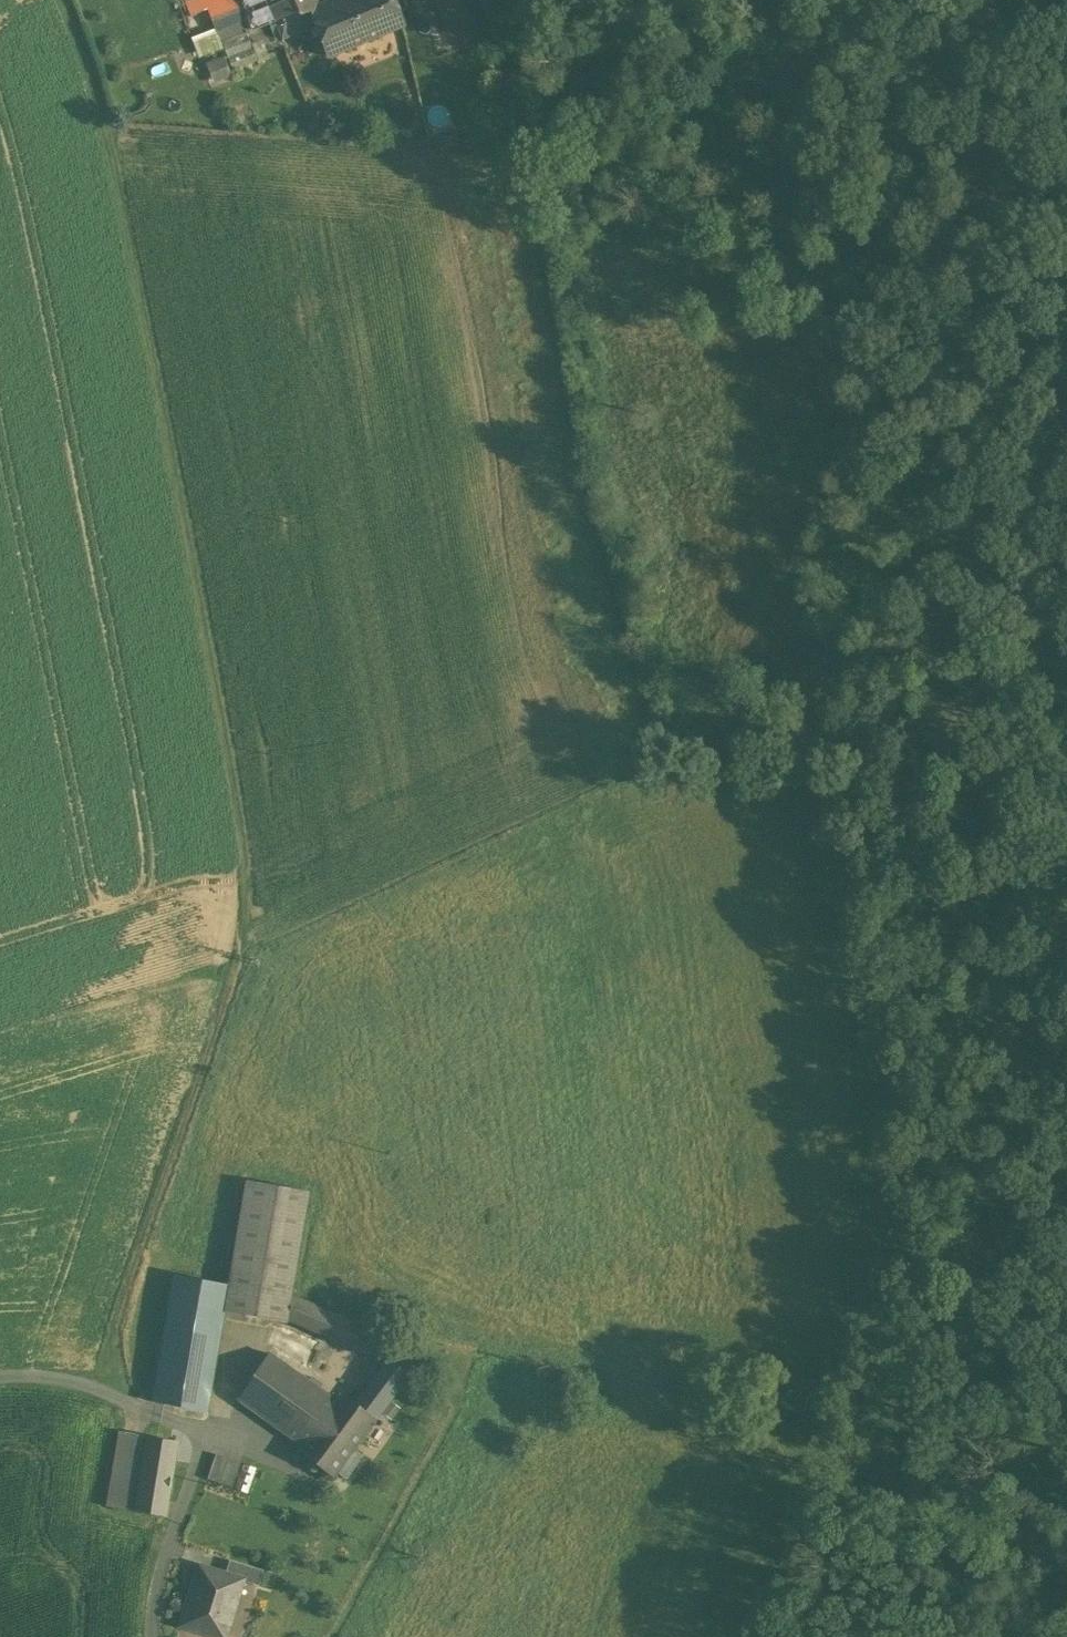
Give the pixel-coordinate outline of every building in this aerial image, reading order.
[(185,1),(191,16),(208,9),(228,0),(188,0),(185,1)] [(208,9),(220,40),(250,28),(249,27),(237,0),(228,0),(208,9)] [(267,0),(237,0),(249,27),(274,17),(267,0)] [(274,17),(277,25),(310,12),(310,11),(322,6),(319,0),(267,0),(274,17)] [(329,56),(404,26),(393,0),(336,0),(322,6),(310,11),(310,12),(316,25),(329,56)] [(457,46),(475,38),(460,0),(438,0),(457,46)] [(316,25),(310,12),(277,25),(282,39),(316,25)] [(248,35),(224,45),(234,70),(258,61),(248,35)] [(246,1179),(229,1283),(290,1294),(308,1189),(246,1179)] [(174,1274),(153,1400),(206,1412),(223,1310),(286,1320),(286,1316),(366,1355),(376,1330),(290,1294),(229,1283),(174,1274)] [(238,1397),(279,1429),(289,1415),(303,1425),(327,1392),(269,1351),(238,1397)] [(361,1394),(380,1409),(408,1372),(389,1357),(361,1394)] [(380,1409),(361,1394),(354,1404),(342,1395),(338,1400),(327,1392),(303,1425),(289,1415),(279,1429),(303,1446),(299,1452),(331,1475),(344,1458),(352,1464),(359,1454),(351,1449),(380,1409)] [(106,1506),(165,1517),(178,1442),(119,1431),(106,1506)] [(216,1453),(207,1478),(232,1487),(241,1462),(216,1453)] [(242,1577),(242,1578),(258,1583),(263,1568),(229,1557),(225,1571),(242,1577)] [(225,1571),(200,1564),(181,1623),(224,1636),(242,1578),(242,1577),(225,1571)]
